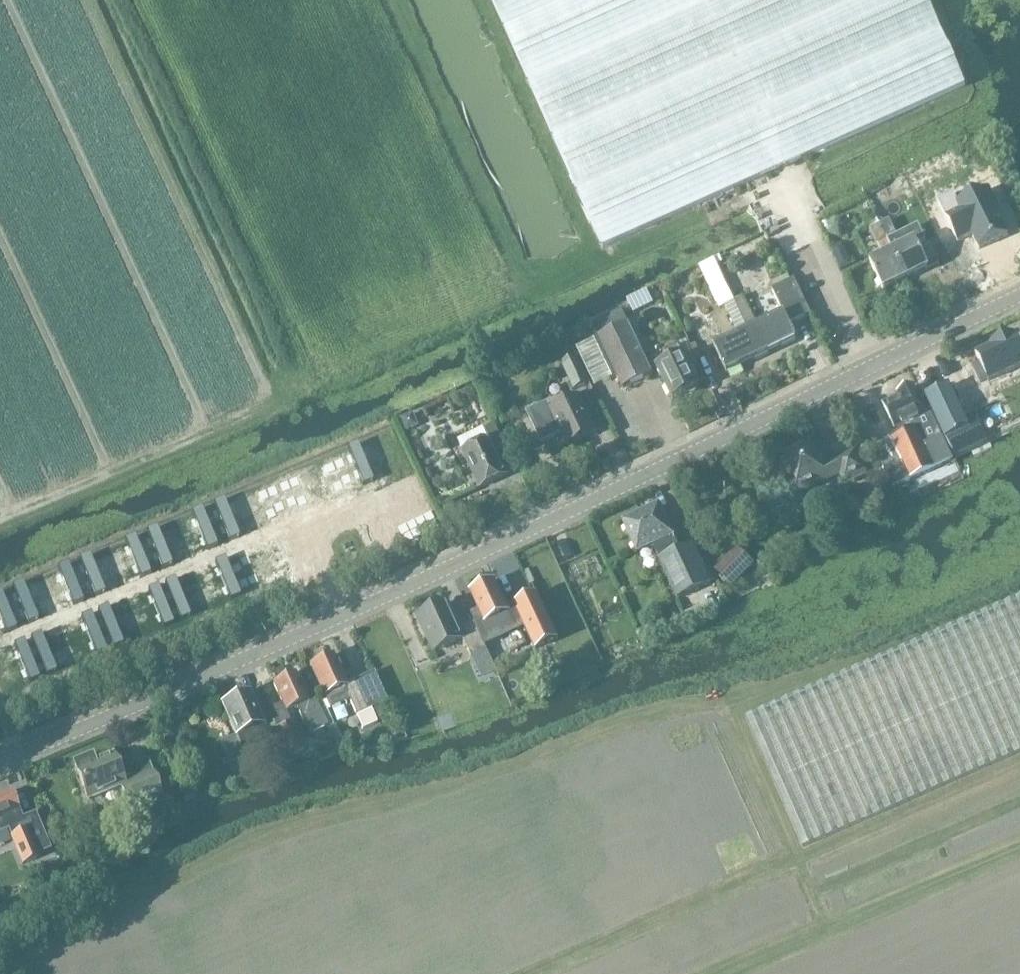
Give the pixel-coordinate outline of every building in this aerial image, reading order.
[(602,245),(964,83),(927,0),(492,0),(602,245)] [(937,157),(890,180),(893,186),(941,163),(937,157)] [(953,193),(937,201),(958,243),(972,236),(979,250),(1008,236),(996,211),(999,209),(989,189),(958,204),(953,193)] [(883,290),(906,279),(879,224),(873,211),(863,216),(883,256),(870,262),(883,290)] [(879,224),(906,279),(929,268),(917,244),(925,240),(918,225),(897,236),(889,220),(879,224)] [(717,264),(702,271),(720,308),(734,301),(717,264)] [(749,330),(761,357),(796,340),(788,323),(810,314),(795,279),(772,289),(784,314),(757,326),(744,296),(734,301),(749,330)] [(623,388),(652,374),(627,323),(598,337),(623,388)] [(727,373),(761,357),(749,330),(739,335),(714,347),(727,373)] [(973,368),(980,383),(988,380),(988,381),(1019,366),(1019,336),(1019,333),(1014,335),(1013,334),(990,345),(991,347),(975,354),(980,364),(973,368)] [(673,399),(698,387),(677,345),(665,351),(670,362),(658,368),(673,399)] [(573,390),(588,383),(576,356),(561,364),(573,390)] [(949,385),(925,396),(946,439),(969,429),(965,419),(949,385)] [(895,429),(926,414),(913,386),(898,393),(900,397),(883,404),(895,429)] [(548,404),(527,413),(541,443),(562,433),(568,446),(596,433),(579,396),(551,409),(548,404)] [(495,451),(505,446),(495,425),(484,430),(488,439),(463,451),(481,487),(506,475),(495,451)] [(910,479),(953,459),(942,436),(924,444),(917,427),(891,439),(910,479)] [(893,487),(909,480),(890,439),(874,447),(893,487)] [(844,486),(863,477),(851,452),(826,463),(818,445),(778,463),(795,498),(840,477),(844,486)] [(623,521),(638,554),(654,547),(679,601),(711,586),(692,544),(680,550),(659,504),(623,521)] [(739,546),(716,570),(733,586),(756,563),(739,546)] [(495,581),(471,592),(484,622),(494,617),(501,632),(516,625),(495,581)] [(802,847),(1019,752),(1019,596),(745,716),(802,847)] [(471,657),(487,649),(474,621),(460,628),(448,602),(416,617),(433,654),(463,640),(471,657)] [(499,633),(485,639),(494,660),(508,654),(499,633)] [(333,654),(310,665),(330,708),(349,700),(356,716),(362,729),(377,722),(372,709),(387,702),(374,672),(354,681),(346,684),(333,654)] [(476,671),(490,668),(487,655),(473,658),(476,671)] [(327,726),(319,708),(315,698),(308,701),(295,673),(273,683),(286,711),(296,707),(308,734),(327,726)] [(252,728),(264,723),(250,691),(221,703),(235,735),(236,735),(245,757),(262,750),(252,728)] [(290,756),(304,750),(291,722),(277,728),(290,756)] [(273,763),(287,757),(275,729),(261,735),(273,763)] [(147,760),(118,772),(112,756),(93,764),(91,759),(74,766),(88,800),(118,788),(128,811),(161,797),(147,760)] [(23,819),(12,791),(0,796),(0,833),(8,829),(22,864),(39,857),(38,854),(49,849),(34,814),(23,819)]
